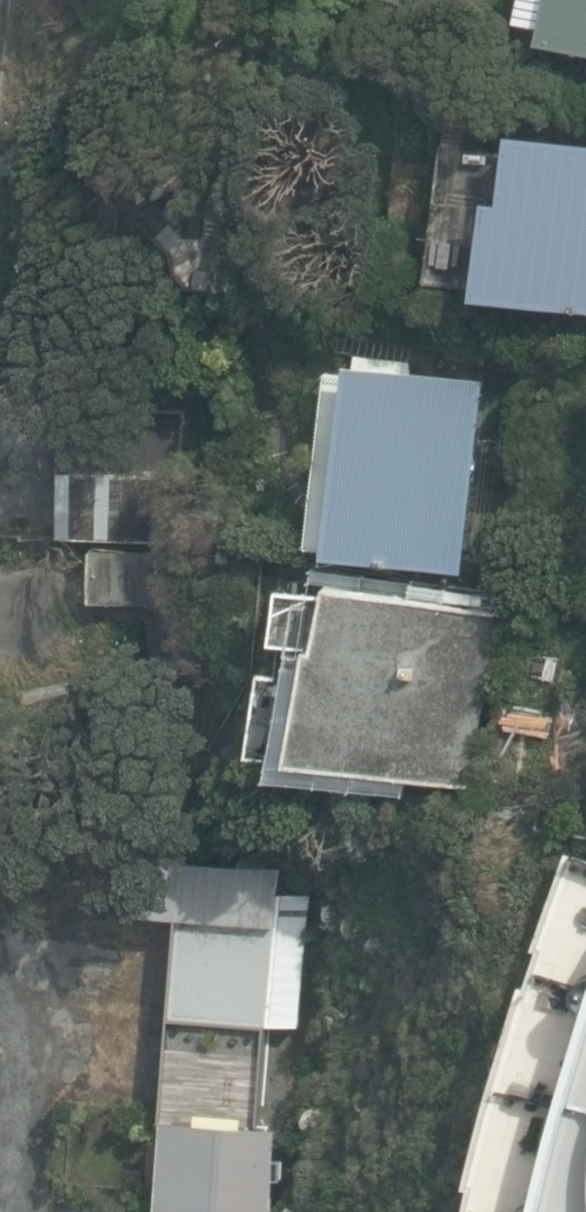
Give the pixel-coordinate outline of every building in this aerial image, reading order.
[(585,50),(585,0),(524,0),(520,21),(544,25),(541,41),(585,50)] [(585,302),(585,151),(518,142),(510,209),(495,207),(485,290),(585,302)] [(468,575),(485,379),(348,367),(347,373),(321,371),(306,535),(327,537),(325,562),(468,575)] [(89,606),(177,608),(182,405),(67,402),(64,546),(91,546),(89,606)] [(296,757),(472,785),(499,610),(332,584),(322,646),(314,645),(296,757)] [(490,799),(544,816),(555,767),(501,757),(490,799)] [(566,849),(517,1001),(482,1125),(461,1211),(585,1211),(585,858),(566,849)] [(178,914),(162,1204),(275,1211),(280,1123),(266,1122),(272,1026),(301,1027),(308,922),(178,914)]
